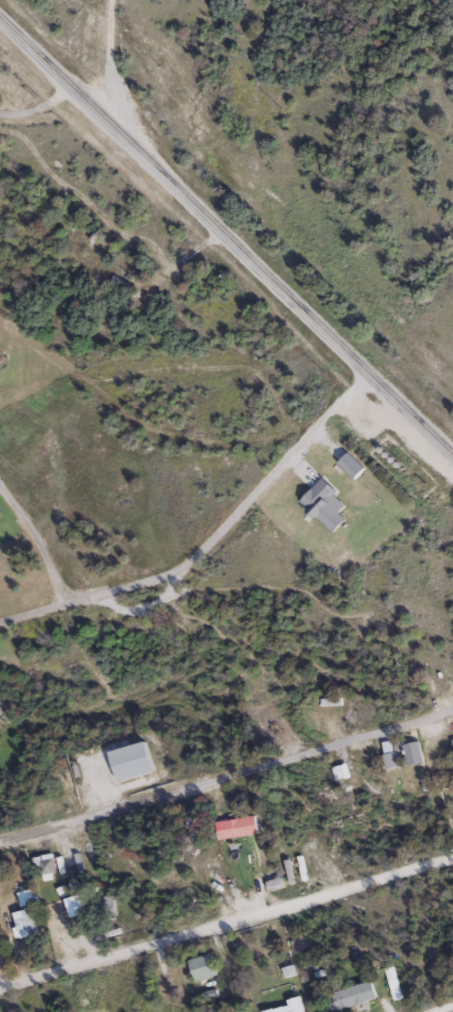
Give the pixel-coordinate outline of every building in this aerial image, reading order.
[(330,526),(303,502),(325,477),(340,489),(330,501),(342,512),(330,526)] [(425,761),(409,763),(406,743),(421,740),(425,761)] [(115,751),(150,741),(158,769),(123,779),(115,751)] [(401,764),(388,768),(384,753),(397,750),(401,764)] [(336,765),(347,763),(350,775),(339,778),(336,765)] [(264,831),(224,837),(222,819),(262,814),(264,831)] [(60,872),(47,877),(40,860),(53,855),(60,872)] [(21,890),(35,889),(36,902),(22,903),(21,890)] [(21,935),(18,910),(35,908),(38,933),(21,935)] [(297,953),(292,942),(312,933),(317,944),(297,953)] [(222,972),(200,979),(193,958),(215,951),(222,972)] [(381,996),(338,1009),(333,990),(376,978),(381,996)] [(209,1002),(207,989),(221,987),(223,1000),(209,1002)] [(296,1009),(297,1011),(266,1011),(265,1010),(288,1002),(291,1011),(296,1009)]
